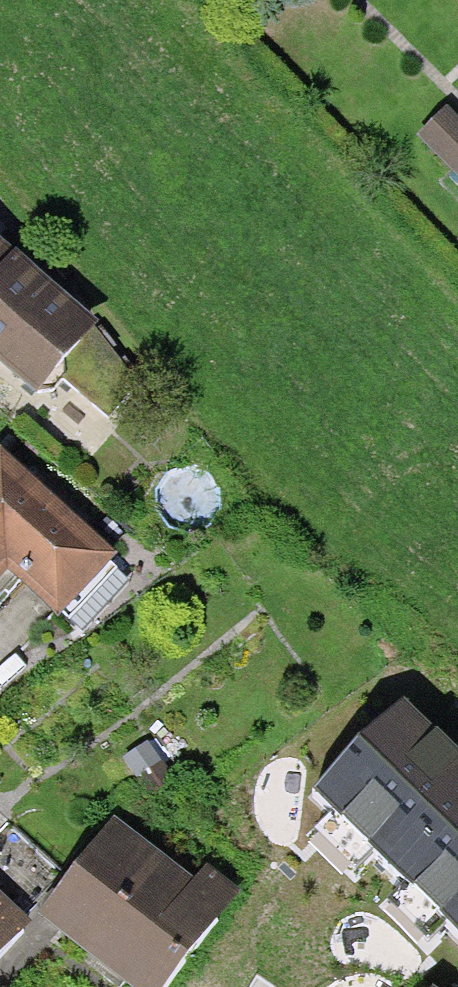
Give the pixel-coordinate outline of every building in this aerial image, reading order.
[(415,139),(457,183),(457,127),(443,112),(415,139)] [(81,316),(0,245),(0,355),(26,378),(81,316)] [(102,422),(144,403),(128,369),(87,388),(102,422)] [(106,548),(0,448),(0,559),(1,558),(51,605),(106,548)] [(313,801),(457,947),(457,757),(408,707),(313,801)] [(151,792),(177,772),(148,734),(122,754),(151,792)] [(243,893),(211,868),(202,880),(119,815),(41,915),(133,986),(169,986),(243,893)] [(30,922),(0,894),(0,955),(30,922)]
